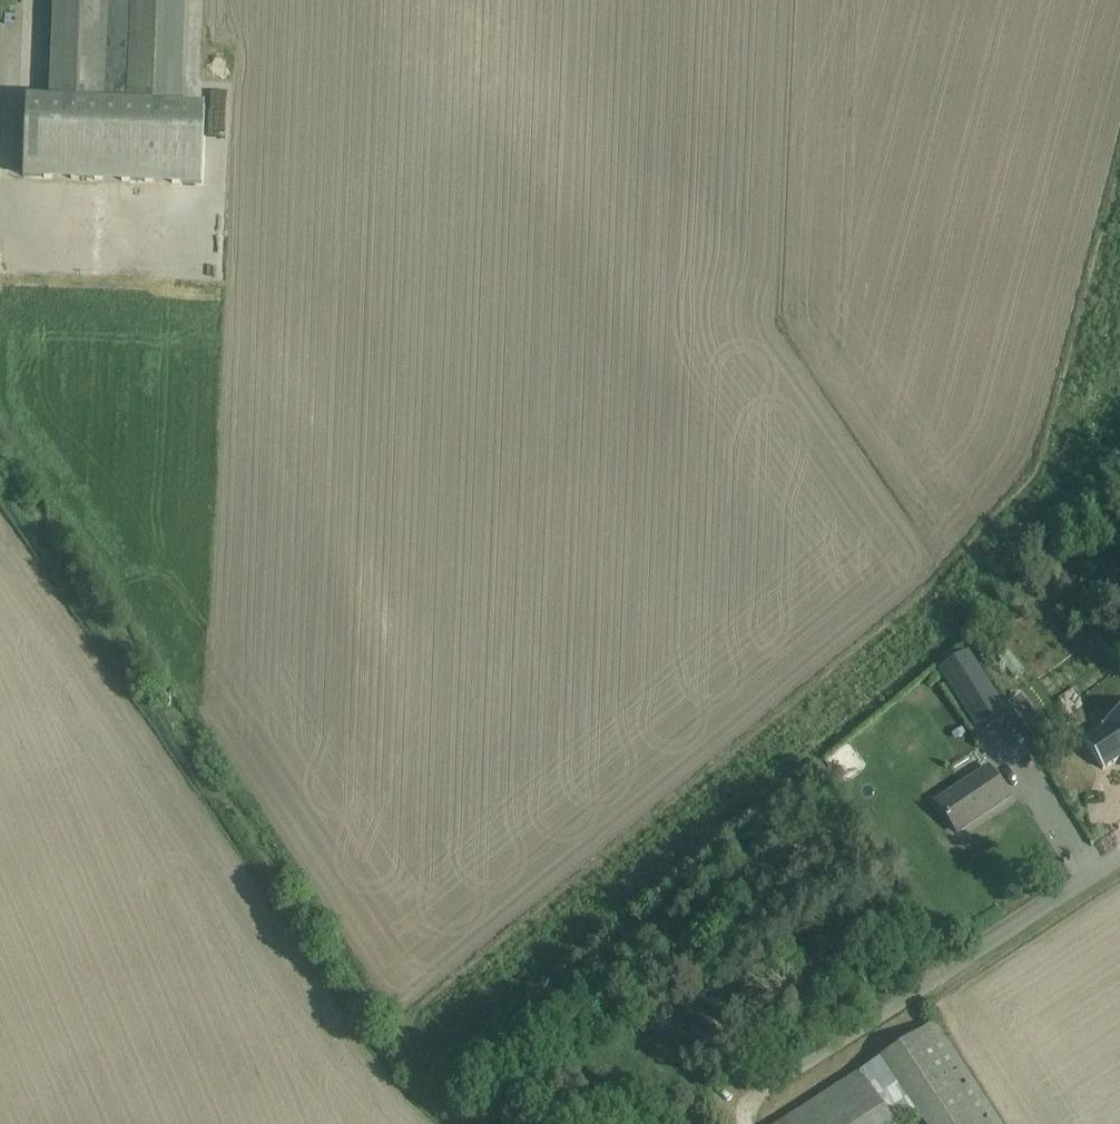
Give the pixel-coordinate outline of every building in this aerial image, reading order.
[(183,0),(53,0),(49,100),(26,98),(22,179),(201,187),(204,107),(179,106),(183,0)] [(967,651),(939,670),(973,723),(1002,705),(967,651)] [(1076,690),(1060,700),(1078,730),(1094,720),(1076,690)] [(1031,710),(1020,718),(1033,737),(1044,729),(1031,710)] [(1084,744),(1096,759),(1103,770),(1119,758),(1119,713),(1102,725),(1105,729),(1084,744)] [(1017,751),(996,720),(981,730),(1002,761),(1017,751)] [(1008,798),(989,768),(937,803),(954,829),(980,811),(983,815),(1008,798)] [(779,1123),(903,1123),(919,1114),(925,1123),(1000,1123),(935,1023),(882,1058),(882,1059),(858,1073),(779,1123)]
